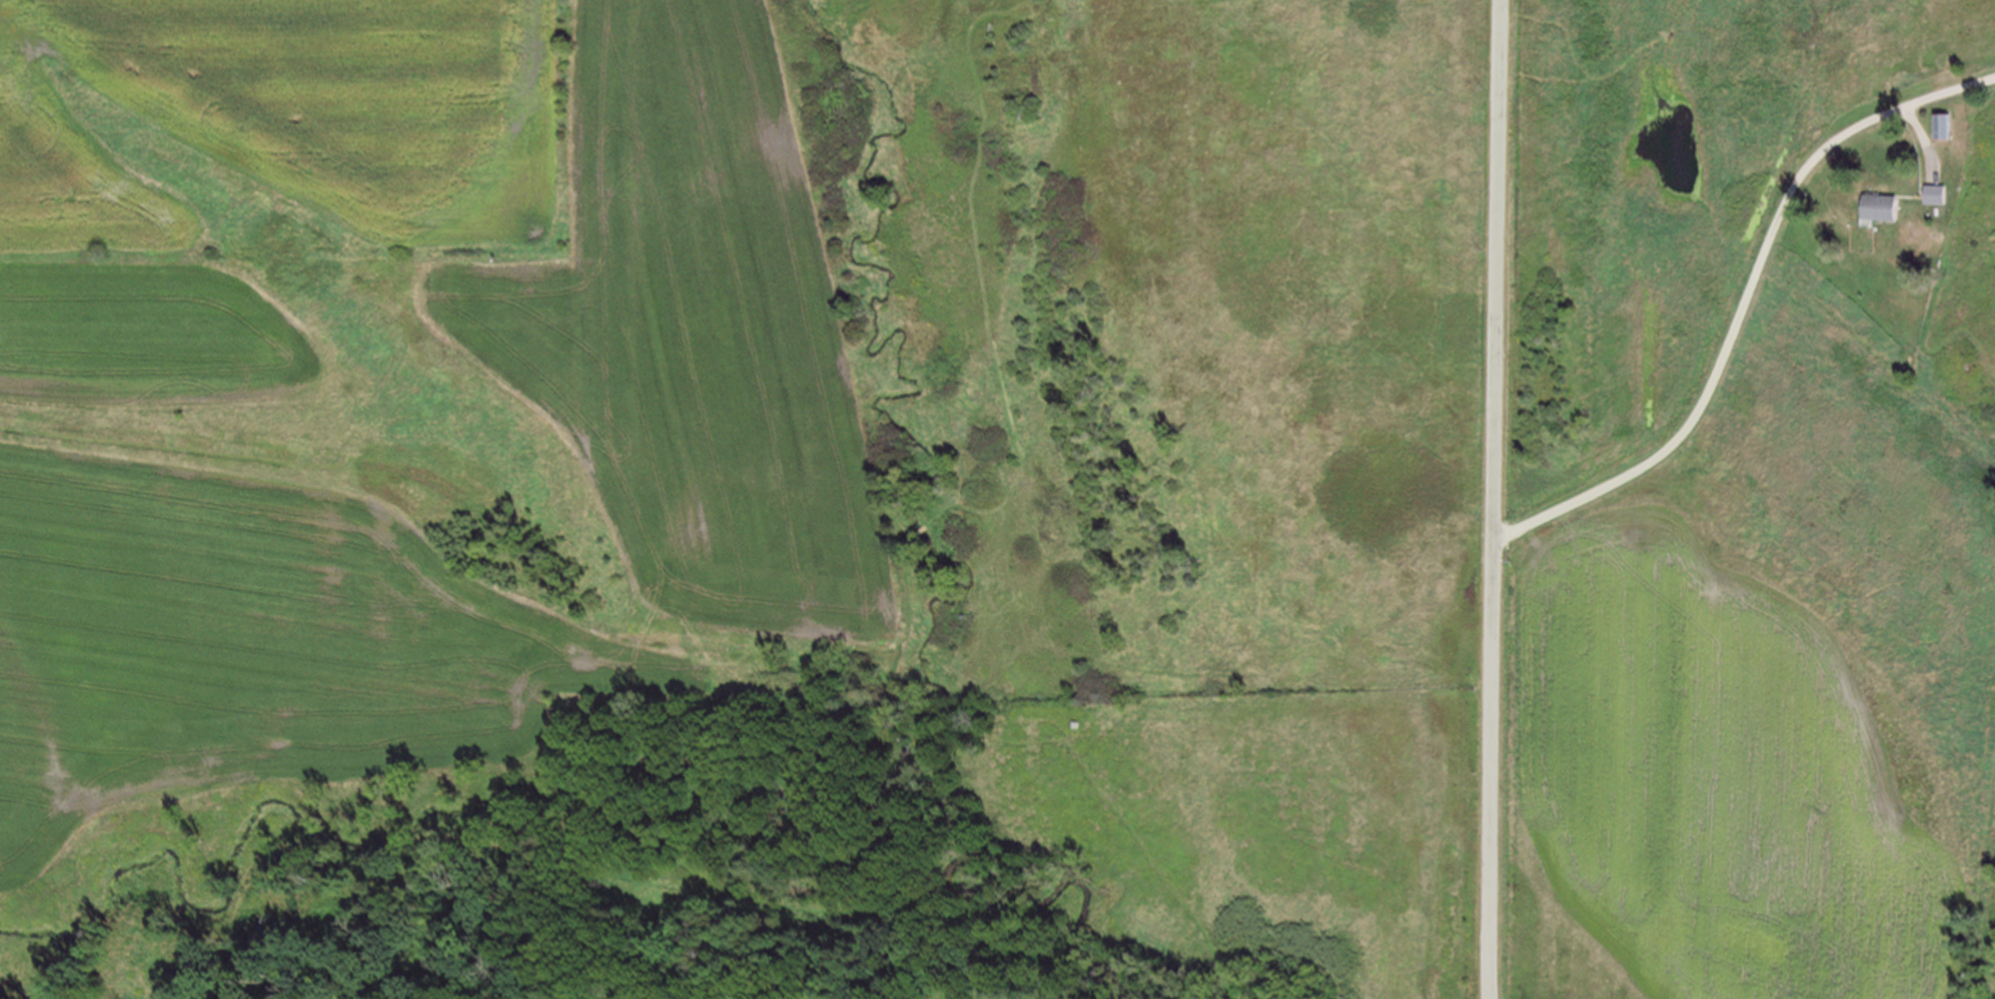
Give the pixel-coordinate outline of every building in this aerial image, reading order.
[(1951,140),(1951,115),(1934,115),(1934,140),(1951,140)] [(1944,116),(1959,117),(1958,141),(1943,141),(1944,116)] [(1933,187),(1953,188),(1953,207),(1932,206),(1933,187)] [(1906,201),(1872,198),(1869,222),(1905,224),(1906,201)] [(860,886),(858,896),(870,899),(873,889),(860,886)]
